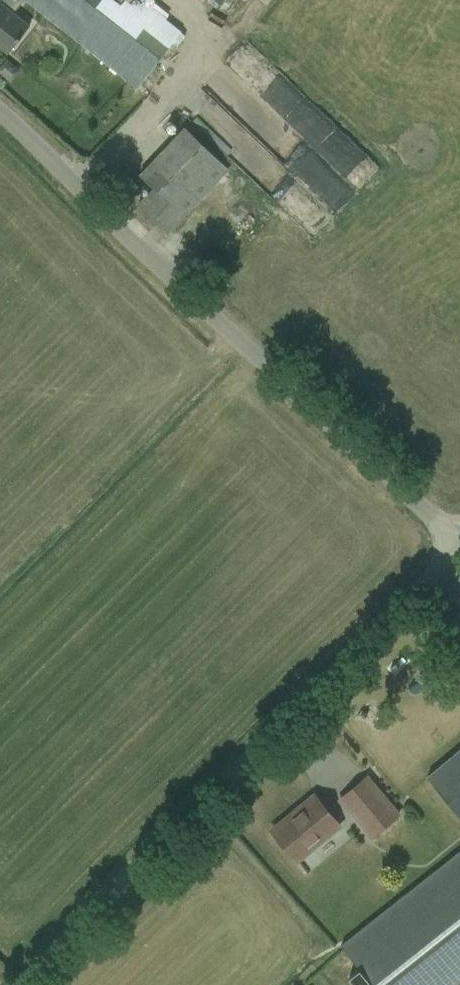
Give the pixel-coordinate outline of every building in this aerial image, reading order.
[(8,53),(31,24),(15,11),(24,0),(2,0),(1,0),(0,0),(0,47),(8,53)] [(92,29),(93,29),(107,11),(112,15),(124,0),(56,0),(92,29)] [(173,42),(177,45),(185,36),(181,32),(176,39),(173,42)] [(90,140),(101,129),(90,119),(79,129),(90,140)] [(167,234),(181,219),(228,170),(185,128),(140,175),(154,188),(138,206),(167,234)] [(427,777),(459,817),(459,750),(427,777)] [(399,814),(367,776),(340,800),(371,837),(399,814)] [(342,828),(327,811),(314,795),(300,807),(303,811),(274,834),(287,850),(298,863),(342,828)] [(340,945),(372,984),(459,984),(459,850),(340,945)]
